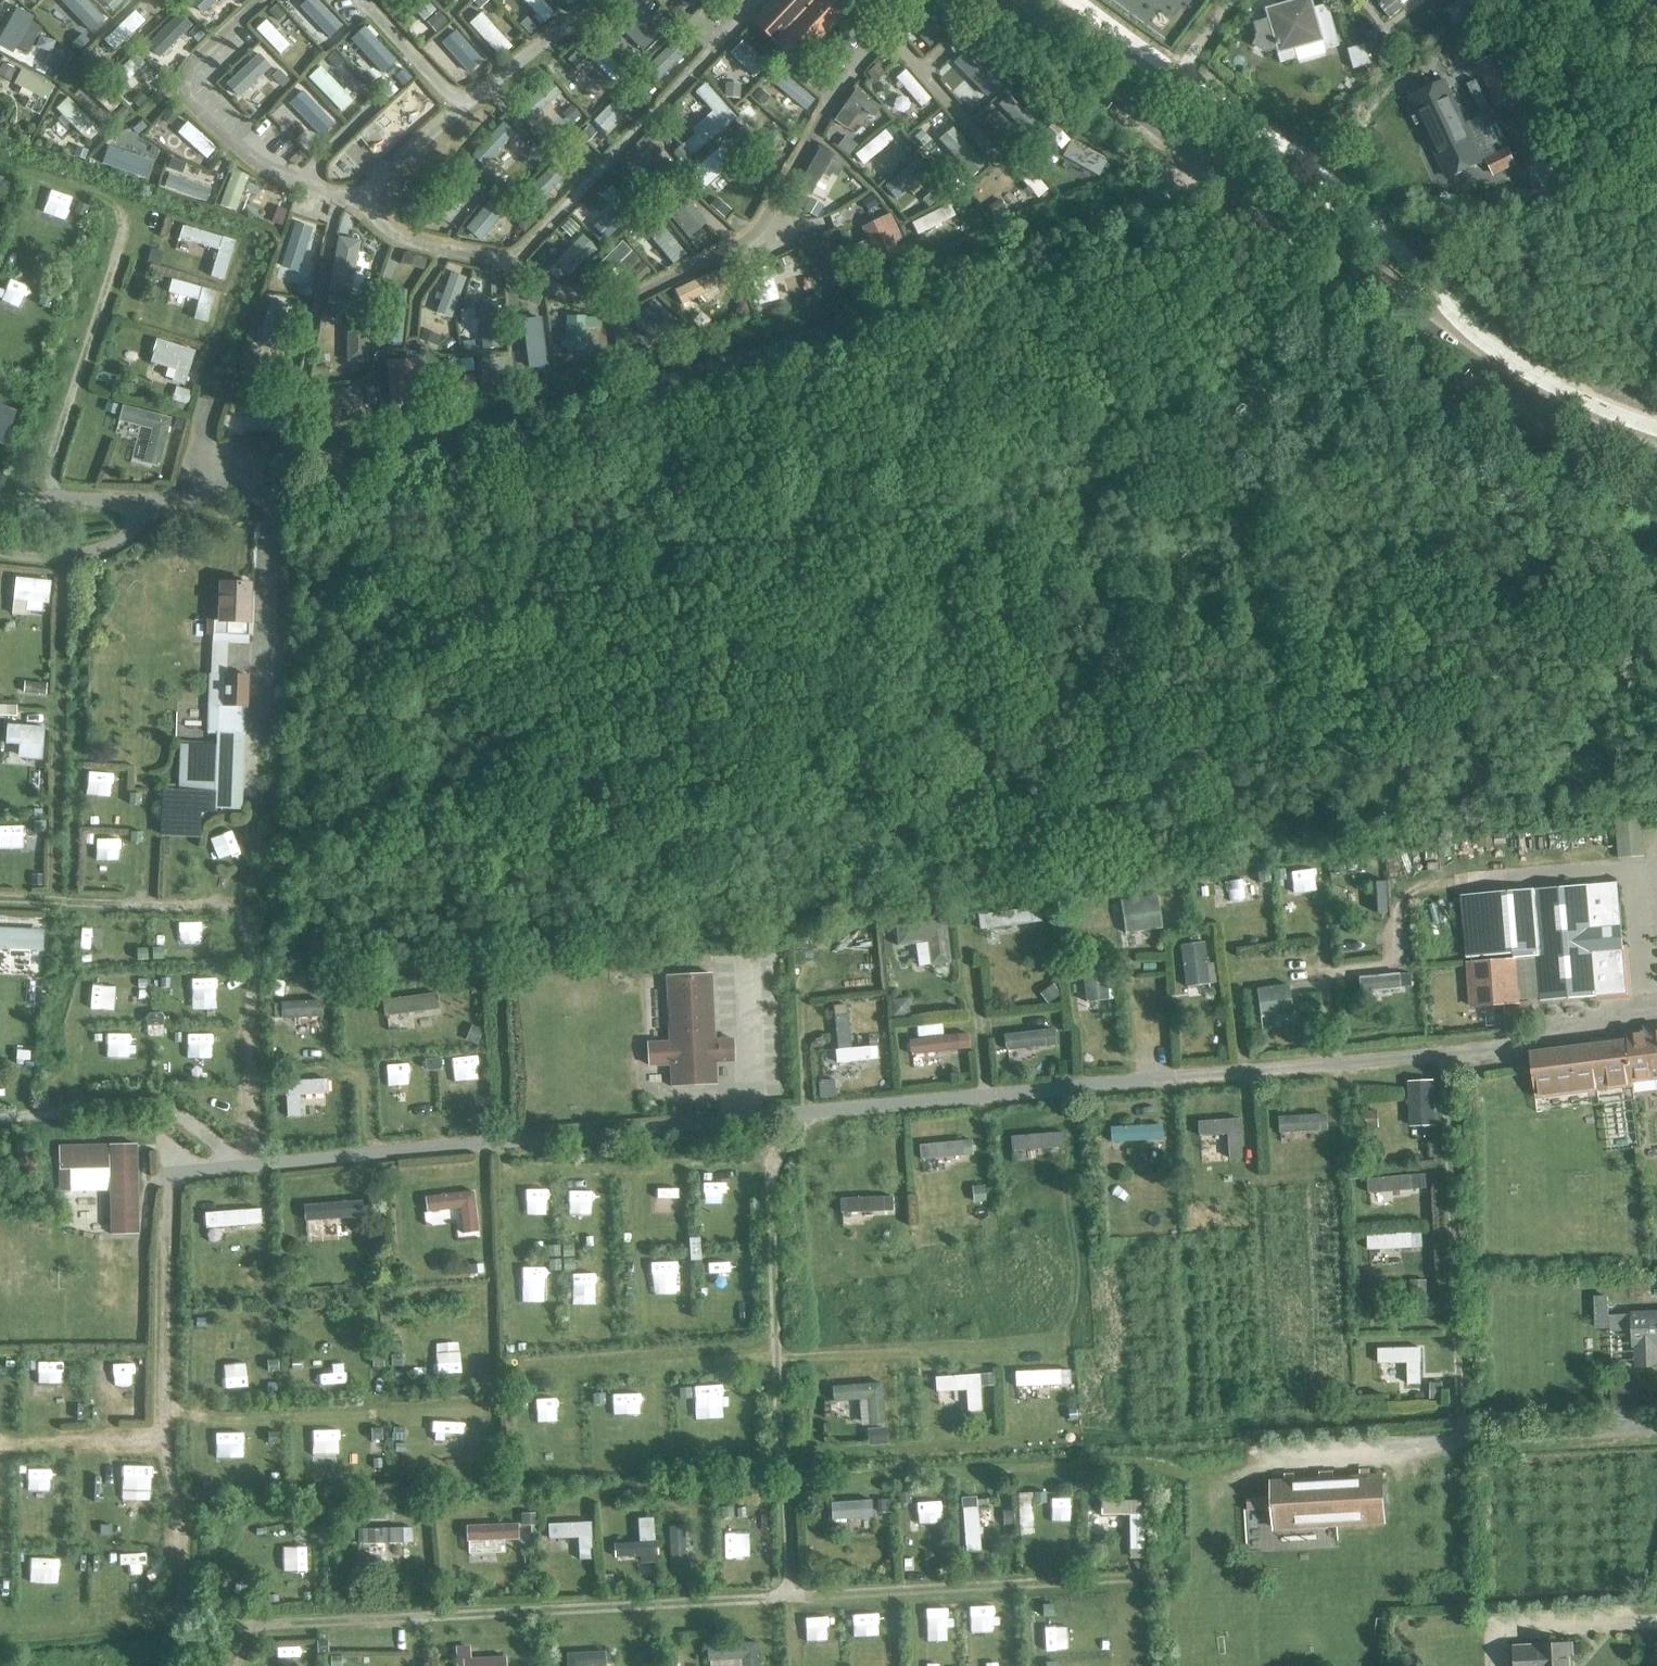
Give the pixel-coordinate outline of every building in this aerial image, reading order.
[(59,0),(55,0),(48,7),(64,24),(59,28),(70,40),(85,26),(59,0)] [(109,0),(84,0),(92,9),(96,5),(106,16),(115,7),(109,0)] [(202,8),(211,0),(194,0),(202,8)] [(424,21),(436,11),(426,0),(405,0),(424,21)] [(545,23),(554,14),(542,0),(524,0),(545,23)] [(751,23),(797,66),(847,13),(833,0),(773,0),(751,23)] [(1317,18),(1312,0),(1290,0),(1265,7),(1268,17),(1253,21),(1258,38),(1255,43),(1266,49),(1276,46),(1280,61),(1297,57),(1295,48),(1322,41),(1324,49),(1338,45),(1330,15),(1317,18)] [(1389,17),(1403,6),(1398,0),(1376,0),(1389,17)] [(616,23),(646,53),(660,39),(655,34),(658,31),(633,6),(616,23)] [(297,18),(323,45),(332,36),(322,26),(326,23),(319,16),(316,19),(306,9),(297,18)] [(470,23),(500,57),(512,46),(491,24),(495,20),(486,10),(482,14),(482,13),(470,23)] [(21,13),(2,45),(13,52),(31,19),(21,13)] [(178,13),(152,40),(163,50),(189,24),(178,13)] [(257,29),(280,54),(290,45),(276,31),(279,28),(274,23),(271,26),(266,20),(257,29)] [(353,36),(377,64),(388,55),(374,40),(379,36),(368,23),(353,36)] [(237,35),(212,58),(220,66),(226,60),(230,64),(239,56),(236,53),(245,44),(237,35)] [(594,44),(620,74),(630,66),(604,36),(594,44)] [(676,39),(647,67),(658,79),(664,73),(667,75),(672,70),(669,68),(687,50),(676,39)] [(731,53),(755,77),(766,65),(742,42),(731,53)] [(434,56),(462,84),(471,75),(443,47),(434,56)] [(563,61),(589,91),(599,82),(573,52),(563,61)] [(136,54),(110,79),(120,89),(135,74),(138,77),(143,72),(140,68),(145,64),(136,54)] [(1001,85),(975,55),(965,64),(991,93),(1001,85)] [(1516,95),(1493,58),(1474,69),(1497,106),(1516,95)] [(270,63),(239,93),(248,102),(264,88),(268,92),(278,82),(274,78),(279,73),(270,63)] [(308,78),(342,111),(353,100),(320,66),(308,78)] [(55,86),(22,69),(14,84),(22,88),(19,93),(30,98),(33,94),(47,101),(55,86)] [(930,99),(906,70),(896,78),(921,107),(930,99)] [(773,83),(806,110),(814,100),(782,72),(773,83)] [(85,87),(111,114),(120,105),(93,79),(85,87)] [(551,79),(517,111),(525,120),(546,102),(549,106),(563,93),(551,79)] [(1457,173),(1481,162),(1443,82),(1410,98),(1427,129),(1430,128),(1434,135),(1438,133),(1457,173)] [(692,130),(696,134),(683,145),(692,155),(705,144),(706,145),(736,117),(705,83),(695,92),(712,112),(692,130)] [(856,90),(834,120),(846,128),(861,107),(874,116),(881,107),(856,90)] [(623,93),(599,117),(608,126),(622,112),(630,119),(639,110),(623,93)] [(279,107),(308,136),(318,126),(303,111),(307,107),(299,99),(294,103),(288,97),(279,107)] [(94,124),(68,98),(57,109),(63,115),(58,120),(66,128),(71,123),(83,135),(94,124)] [(1010,131),(1034,107),(1025,98),(1010,113),(1006,109),(998,117),(1001,121),(1010,131)] [(271,115),(249,137),(261,149),(283,127),(271,115)] [(178,133),(207,159),(216,148),(188,122),(178,133)] [(503,123),(472,157),(484,168),(515,134),(503,123)] [(731,136),(762,175),(777,164),(746,125),(731,136)] [(924,148),(931,157),(957,135),(949,126),(942,132),(940,129),(934,135),(936,137),(924,148)] [(856,155),(864,164),(893,140),(885,131),(856,155)] [(1063,154),(1103,177),(1111,163),(1070,140),(1063,154)] [(1485,157),(1494,176),(1517,166),(1508,147),(1485,157)] [(844,166),(836,159),(833,157),(833,156),(820,148),(798,186),(812,194),(823,174),(829,178),(832,174),(837,177),(844,166)] [(693,161),(707,186),(728,175),(714,149),(693,161)] [(102,164),(134,175),(138,162),(106,152),(102,164)] [(959,191),(986,166),(977,155),(950,180),(942,172),(936,178),(943,185),(942,186),(950,195),(957,189),(959,191)] [(647,178),(629,159),(619,169),(649,201),(679,172),(667,159),(647,178)] [(915,159),(881,189),(891,200),(925,170),(915,159)] [(1048,189),(1022,160),(1013,169),(1028,187),(1024,190),(1029,197),(1034,193),(1038,198),(1048,189)] [(552,165),(528,190),(541,203),(550,194),(547,191),(554,184),(561,191),(569,182),(552,165)] [(221,206),(236,211),(248,176),(233,171),(221,206)] [(201,199),(205,188),(169,175),(165,187),(201,199)] [(631,199),(610,177),(601,184),(614,199),(610,202),(618,211),(631,199)] [(451,178),(430,202),(439,210),(450,198),(455,202),(462,195),(457,190),(460,187),(451,178)] [(927,207),(944,200),(939,185),(921,191),(927,207)] [(497,193),(469,227),(481,237),(509,203),(497,193)] [(810,196),(805,209),(825,217),(830,204),(824,202),(825,201),(810,196)] [(707,222),(689,201),(681,208),(674,200),(665,209),(662,205),(653,212),(660,219),(667,213),(689,238),(707,222)] [(912,223),(918,235),(955,216),(949,205),(912,223)] [(891,213),(861,228),(868,241),(866,242),(871,253),(872,252),(878,264),(901,252),(896,243),(904,239),(891,213)] [(559,227),(573,240),(582,230),(568,217),(559,227)] [(631,233),(662,266),(673,255),(656,237),(660,233),(647,218),(631,233)] [(61,233),(23,221),(19,234),(57,245),(61,233)] [(236,241),(183,226),(180,239),(218,250),(211,276),(224,280),(236,241)] [(561,283),(597,248),(585,236),(576,245),(573,241),(568,246),(571,250),(549,271),(561,283)] [(288,237),(280,271),(297,275),(304,240),(288,237)] [(338,237),(329,291),(351,295),(360,241),(338,237)] [(825,281),(844,271),(827,241),(808,252),(817,267),(811,270),(817,280),(823,277),(825,281)] [(623,242),(598,266),(607,275),(619,264),(628,273),(641,261),(623,242)] [(778,300),(771,274),(769,275),(767,267),(762,268),(764,277),(752,280),(759,305),(778,300)] [(716,270),(675,290),(682,305),(697,298),(701,306),(711,301),(710,299),(719,294),(716,288),(724,285),(716,270)] [(215,291),(172,280),(169,292),(200,301),(195,319),(207,322),(215,291)] [(450,322),(463,290),(450,285),(442,304),(437,302),(435,307),(441,309),(438,317),(450,322)] [(283,287),(275,320),(288,323),(293,301),(298,302),(300,294),(295,292),(295,290),(283,287)] [(340,312),(341,294),(328,294),(327,312),(340,312)] [(509,306),(508,318),(541,321),(542,309),(525,307),(526,300),(511,299),(510,306),(509,306)] [(391,338),(404,339),(407,302),(393,301),(391,338)] [(633,324),(653,341),(672,320),(652,302),(633,324)] [(347,363),(369,363),(369,304),(348,303),(347,363)] [(486,350),(500,349),(498,313),(484,313),(484,315),(480,315),(481,327),(485,327),(486,350)] [(567,352),(593,352),(593,336),(586,336),(586,329),(603,329),(603,318),(587,318),(587,317),(567,317),(567,336),(562,336),(562,347),(567,347),(567,352)] [(267,333),(258,365),(270,369),(276,348),(282,349),(285,340),(279,338),(280,337),(267,333)] [(196,351),(157,339),(152,352),(154,352),(151,363),(176,371),(172,382),(184,386),(196,351)] [(541,346),(508,350),(510,364),(515,364),(516,370),(526,368),(525,362),(543,359),(541,346)] [(411,371),(416,395),(425,393),(424,385),(430,384),(430,382),(431,382),(430,376),(428,376),(425,363),(413,365),(413,370),(411,371)] [(377,377),(379,389),(403,384),(401,372),(377,377)] [(314,394),(318,415),(363,407),(359,386),(314,394)] [(192,392),(176,387),(173,400),(177,402),(175,409),(186,412),(192,392)] [(0,405),(0,443),(6,445),(17,411),(0,405)] [(173,417),(134,408),(131,421),(170,430),(173,417)] [(49,603),(51,581),(16,578),(13,615),(26,616),(26,611),(42,612),(43,603),(49,603)] [(251,584),(234,583),(234,581),(226,581),(226,583),(220,583),(219,620),(213,620),(213,635),(211,674),(208,734),(217,734),(217,740),(216,740),(216,746),(181,745),(179,790),(163,789),(161,836),(200,838),(201,813),(215,814),(215,810),(221,810),(221,807),(241,808),(244,734),(245,707),(247,707),(248,675),(227,675),(228,643),(249,644),(249,622),(250,622),(251,584)] [(17,706),(0,705),(0,716),(17,717),(17,706)] [(43,760),(45,727),(7,725),(6,743),(20,744),(19,758),(43,760)] [(0,839),(46,838),(45,822),(23,822),(23,825),(0,825),(0,839)] [(1329,869),(1282,875),(1284,887),(1330,881),(1329,869)] [(1252,878),(1252,877),(1212,883),(1214,897),(1262,890),(1260,877),(1252,878)] [(1543,1000),(1628,992),(1617,882),(1533,890),(1456,895),(1457,912),(1463,911),(1466,948),(1513,944),(1514,959),(1467,963),(1470,1009),(1505,1006),(1506,1021),(1531,1018),(1530,1002),(1521,1002),(1517,959),(1539,957),(1543,1000)] [(1125,934),(1162,928),(1157,895),(1120,901),(1125,934)] [(980,930),(1042,922),(1040,907),(978,915),(980,930)] [(945,920),(895,926),(898,946),(928,942),(931,965),(951,963),(945,920)] [(43,951),(44,930),(0,928),(0,949),(43,951)] [(1180,945),(1186,987),(1218,982),(1215,963),(1207,964),(1204,942),(1180,945)] [(1082,963),(1086,1002),(1116,999),(1114,978),(1106,979),(1104,960),(1082,963)] [(669,1042),(647,1043),(649,1065),(670,1064),(671,1087),(716,1085),(715,1062),(725,1062),(724,1039),(714,1040),(711,974),(666,977),(669,1042)] [(1292,1014),(1288,984),(1256,989),(1260,1018),(1292,1014)] [(385,1016),(439,1009),(437,993),(383,1000),(385,1016)] [(908,998),(891,1000),(893,1017),(910,1015),(908,998)] [(274,1019),(323,1017),(322,1001),(281,1002),(281,1004),(274,1004),(274,1019)] [(837,1063),(878,1058),(877,1046),(878,1046),(877,1037),(869,1038),(870,1046),(851,1048),(846,1004),(833,1006),(834,1015),(834,1016),(838,1050),(835,1050),(837,1063)] [(1006,1052),(1056,1045),(1054,1028),(1003,1035),(1006,1052)] [(1656,1078),(1656,1032),(1629,1036),(1629,1041),(1533,1052),(1537,1092),(1633,1082),(1632,1070),(1656,1067),(1656,1078)] [(910,1055),(970,1048),(968,1033),(909,1040),(910,1055)] [(328,1079),(285,1081),(285,1096),(287,1096),(288,1117),(301,1117),(300,1095),(329,1094),(328,1079)] [(1411,1085),(1414,1126),(1437,1124),(1434,1083),(1411,1085)] [(1279,1134),(1327,1130),(1326,1114),(1278,1117),(1279,1134)] [(1241,1133),(1240,1118),(1197,1121),(1198,1136),(1227,1134),(1228,1159),(1242,1158),(1240,1133),(1241,1133)] [(1163,1139),(1162,1124),(1110,1127),(1111,1142),(1163,1139)] [(1011,1137),(1012,1152),(1064,1147),(1063,1132),(1011,1137)] [(920,1160),(963,1155),(963,1156),(973,1155),(972,1140),(919,1145),(920,1160)] [(139,1215),(137,1154),(124,1154),(123,1144),(59,1146),(60,1169),(59,1169),(60,1191),(73,1191),(72,1171),(110,1170),(111,1216),(139,1215)] [(1427,1189),(1426,1174),(1368,1179),(1369,1193),(1427,1189)] [(473,1191),(426,1197),(428,1212),(460,1208),(463,1234),(478,1232),(473,1191)] [(883,1197),(840,1199),(840,1213),(893,1211),(892,1197),(883,1197)] [(305,1222),(363,1217),(362,1200),(304,1205),(305,1222)] [(207,1228),(262,1223),(260,1208),(205,1213),(207,1228)] [(1369,1250),(1413,1248),(1423,1247),(1422,1234),(1413,1234),(1413,1233),(1368,1235),(1369,1250)] [(701,1260),(699,1237),(689,1238),(690,1260),(701,1260)] [(592,1281),(591,1268),(546,1270),(546,1283),(576,1281),(577,1286),(582,1286),(582,1281),(592,1281)] [(1596,1295),(1596,1328),(1608,1328),(1608,1295),(1596,1295)] [(1610,1318),(1611,1331),(1636,1330),(1637,1347),(1640,1347),(1641,1369),(1656,1368),(1656,1316),(1610,1318)] [(1422,1363),(1422,1348),(1378,1349),(1379,1364),(1407,1363),(1408,1385),(1422,1384),(1421,1363),(1422,1363)] [(1016,1387),(1061,1385),(1061,1384),(1071,1384),(1070,1370),(1061,1370),(1015,1372),(1016,1387)] [(980,1374),(935,1378),(936,1392),(966,1390),(968,1412),(982,1411),(980,1374)] [(859,1400),(861,1425),(870,1424),(870,1425),(886,1424),(882,1382),(832,1386),(834,1402),(859,1400)] [(1273,1483),(1276,1527),(1387,1519),(1384,1474),(1273,1483)] [(1034,1534),(1032,1493),(1019,1493),(1020,1535),(1034,1534)] [(903,1496),(903,1506),(901,1507),(903,1553),(917,1553),(915,1507),(935,1507),(935,1496),(903,1496)] [(977,1507),(964,1508),(966,1540),(980,1540),(978,1508),(988,1507),(988,1499),(976,1500),(977,1507)] [(832,1520),(873,1517),(871,1500),(831,1503),(832,1520)] [(1089,1515),(1129,1515),(1129,1501),(1089,1501),(1089,1515)] [(615,1557),(641,1556),(641,1562),(657,1561),(656,1555),(658,1555),(657,1540),(655,1541),(654,1518),(639,1519),(640,1542),(614,1544),(615,1557)] [(741,1564),(740,1519),(724,1519),(725,1564),(741,1564)] [(467,1542),(519,1539),(518,1523),(466,1526),(467,1542)] [(686,1526),(670,1526),(671,1565),(687,1564),(686,1526)] [(358,1544),(413,1542),(413,1527),(358,1529),(358,1544)] [(1356,1581),(1355,1569),(1335,1570),(1336,1583),(1356,1581)] [(981,1665),(996,1665),(994,1626),(944,1628),(945,1644),(980,1642),(981,1665)] [(757,1642),(707,1645),(708,1661),(709,1661),(710,1665),(758,1665),(757,1642)] [(506,1655),(471,1658),(470,1645),(455,1646),(457,1665),(507,1665),(506,1655)] [(1572,1645),(1517,1648),(1518,1665),(1573,1665),(1572,1645)] [(606,1652),(568,1653),(568,1665),(606,1665),(606,1652)]
